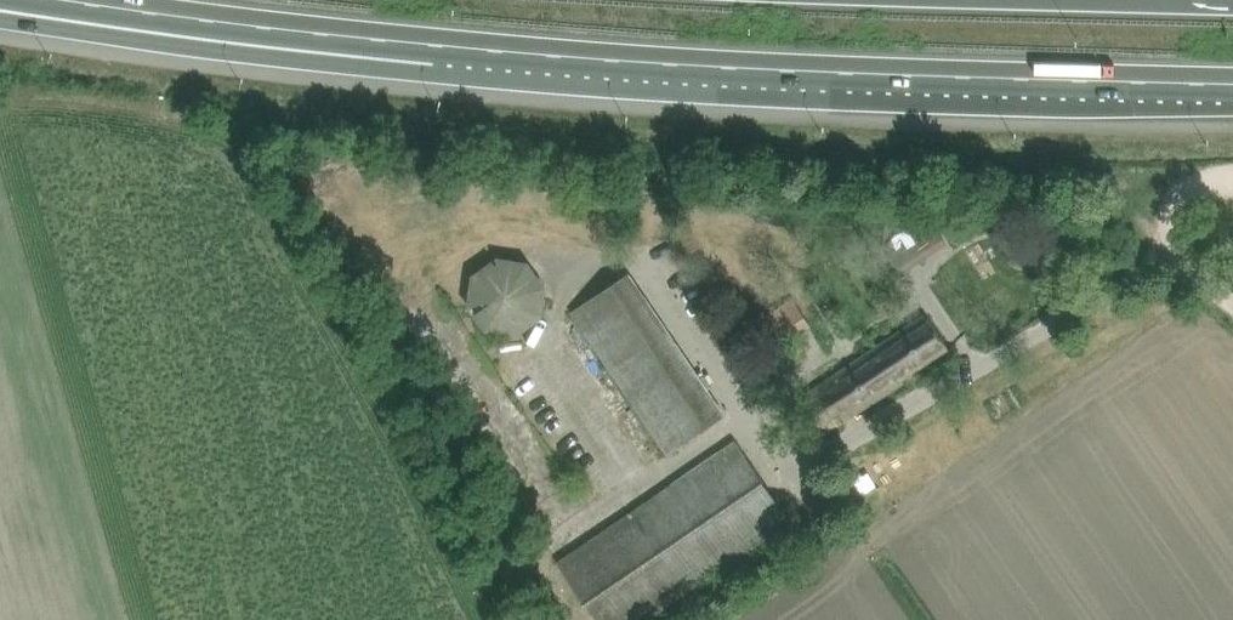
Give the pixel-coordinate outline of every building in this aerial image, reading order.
[(757,210),(756,217),(760,221),(769,222),(774,219),(775,212),(769,208),(763,208),(757,210)] [(911,280),(950,245),(929,222),(890,258),(911,280)] [(484,331),(515,335),(541,317),(546,285),(528,259),(497,254),(470,274),(468,288),(466,305),(484,331)] [(625,276),(570,318),(665,443),(721,401),(625,276)] [(754,320),(775,351),(811,327),(791,296),(754,320)] [(904,382),(901,378),(948,347),(926,313),(795,402),(818,437),(904,382)] [(597,619),(641,619),(788,521),(735,442),(557,562),(597,619)]
